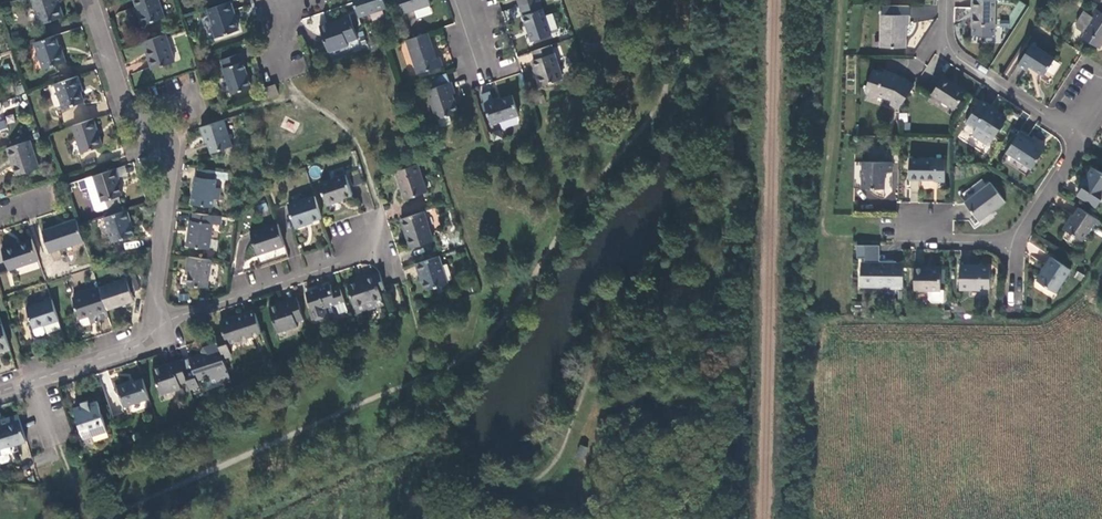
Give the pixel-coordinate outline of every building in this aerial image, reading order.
[(57,0),(33,0),(41,25),(64,17),(60,4),(59,5),(57,0)] [(159,0),(135,0),(143,25),(165,18),(159,0)] [(354,3),(359,18),(387,8),(385,0),(353,0),(354,3)] [(404,14),(431,5),(429,0),(400,0),(404,14)] [(551,36),(539,0),(521,6),(532,42),(551,36)] [(995,0),(972,0),(972,9),(974,9),(974,17),(973,36),(994,36),(995,0)] [(235,13),(231,2),(208,10),(213,25),(212,26),(216,39),(240,31),(234,13),(235,13)] [(882,14),(880,14),(879,47),(905,47),(905,27),(905,24),(908,24),(908,15),(909,15),(910,6),(882,5),(882,14)] [(1095,9),(1090,15),(1085,11),(1076,24),(1078,28),(1084,32),(1083,33),(1084,39),(1099,49),(1101,44),(1101,13),(1095,9)] [(350,17),(334,22),(335,25),(351,20),(350,17)] [(358,40),(351,20),(335,25),(334,22),(320,27),(328,52),(350,45),(349,43),(358,40)] [(175,63),(166,34),(144,42),(153,69),(175,63)] [(437,59),(428,34),(413,39),(406,41),(417,75),(443,66),(440,58),(437,59)] [(61,52),(56,36),(35,42),(44,69),(66,61),(63,52),(61,52)] [(1054,60),(1032,45),(1017,67),(1026,73),(1029,68),(1043,77),(1054,60)] [(563,79),(552,46),(533,52),(535,60),(533,61),(541,86),(554,82),(556,88),(572,82),(570,77),(563,79)] [(252,88),(240,54),(221,61),(232,94),(252,88)] [(290,61),(296,73),(307,68),(302,56),(290,61)] [(896,108),(901,108),(915,86),(906,79),(902,78),(903,76),(899,75),(892,73),(891,75),(874,70),(868,91),(869,95),(874,96),(877,97),(880,95),(893,99),(892,104),(896,108)] [(432,89),(428,91),(438,120),(439,120),(450,116),(459,113),(453,95),(455,94),(451,83),(450,83),(447,74),(429,80),(432,89)] [(82,88),(78,76),(48,86),(57,112),(85,102),(80,88),(82,88)] [(956,110),(966,94),(958,88),(954,86),(952,85),(953,83),(945,78),(932,95),(956,110)] [(269,98),(279,95),(275,83),(265,87),(269,98)] [(519,115),(513,96),(494,102),(491,92),(481,96),(484,103),(487,111),(492,125),(519,115)] [(994,140),(1007,121),(994,113),(990,110),(991,108),(981,102),(966,125),(975,131),(973,134),(974,138),(987,147),(992,138),(994,140)] [(450,116),(439,120),(442,128),(452,124),(450,116)] [(285,118),(281,126),(294,133),(298,125),(285,118)] [(103,146),(94,119),(73,126),(82,153),(103,146)] [(232,146),(224,120),(200,128),(203,137),(205,136),(211,154),(232,146)] [(1032,171),(1045,151),(1037,146),(1035,145),(1029,140),(1030,139),(1021,133),(1007,154),(1032,171)] [(40,168),(31,140),(8,148),(17,175),(40,168)] [(938,161),(910,160),(910,180),(924,181),(937,181),(938,161)] [(867,163),(855,162),(855,188),(885,190),(885,183),(885,172),(893,173),(893,164),(867,163)] [(427,194),(418,164),(395,172),(400,187),(402,187),(406,200),(427,194)] [(125,166),(116,169),(118,177),(129,177),(125,166)] [(1092,167),(1086,178),(1087,178),(1084,183),(1079,189),(1081,190),(1077,196),(1096,208),(1100,201),(1099,201),(1101,197),(1101,174),(1092,167)] [(118,177),(116,169),(85,179),(95,208),(99,211),(121,204),(119,197),(123,196),(117,178),(118,177)] [(214,180),(215,172),(198,170),(197,178),(196,177),(192,205),(212,208),(214,200),(218,200),(220,189),(215,188),(216,180),(214,180)] [(349,176),(353,187),(363,183),(359,172),(349,176)] [(346,175),(319,184),(327,207),(338,203),(337,201),(343,198),(353,195),(346,175)] [(992,214),(1005,204),(991,185),(966,204),(980,223),(992,214)] [(312,221),(322,218),(315,196),(287,205),(296,229),(307,225),(306,223),(312,221)] [(1098,226),(1101,222),(1079,208),(1070,220),(1065,229),(1082,240),(1093,223),(1098,226)] [(131,221),(128,210),(105,218),(113,242),(134,235),(130,221),(131,221)] [(433,241),(424,212),(401,219),(411,248),(433,241)] [(209,222),(210,215),(194,213),(193,221),(190,221),(187,247),(209,250),(212,224),(209,224),(209,222)] [(49,253),(84,241),(79,226),(77,220),(42,231),(49,253)] [(258,255),(285,247),(277,224),(250,234),(258,255)] [(9,270),(39,260),(32,239),(2,249),(9,270)] [(208,288),(211,260),(188,257),(187,268),(190,269),(189,276),(188,286),(208,288)] [(450,290),(439,257),(416,265),(419,275),(421,274),(423,281),(426,291),(437,288),(439,294),(443,296),(448,294),(450,290)] [(1071,271),(1051,258),(1045,267),(1046,268),(1044,272),(1037,282),(1055,293),(1071,271)] [(861,287),(903,288),(903,263),(892,263),(861,262),(861,287)] [(961,266),(960,291),(980,291),(980,289),(990,289),(990,269),(983,269),(978,266),(971,266),(961,266)] [(940,292),(941,268),(933,268),(929,268),(930,269),(915,269),(914,290),(940,292)] [(385,289),(384,288),(378,273),(365,277),(366,279),(357,282),(348,285),(358,315),(385,306),(380,291),(385,289)] [(136,276),(127,279),(131,293),(140,290),(136,276)] [(127,279),(99,288),(100,289),(107,311),(134,302),(131,293),(127,279)] [(339,314),(347,311),(339,287),(332,290),(330,285),(306,292),(312,312),(310,313),(312,318),(316,320),(324,318),(326,314),(324,308),(336,304),(339,314)] [(99,319),(109,316),(107,311),(100,289),(73,298),(79,320),(88,317),(92,315),(95,322),(99,321),(99,319)] [(43,326),(59,321),(52,299),(26,308),(35,335),(38,337),(43,335),(45,332),(43,326)] [(297,323),(304,321),(298,302),(285,306),(284,303),(269,308),(277,333),(299,326),(297,323)] [(227,345),(262,334),(255,311),(220,322),(225,337),(217,340),(220,349),(223,358),(231,356),(227,345)] [(11,350),(2,325),(0,325),(0,353),(11,350)] [(192,368),(183,371),(188,383),(190,390),(199,387),(197,381),(209,377),(227,371),(223,358),(220,349),(189,360),(192,368)] [(180,385),(188,383),(183,371),(181,364),(168,368),(167,365),(153,370),(161,395),(181,388),(180,385)] [(211,385),(230,379),(227,371),(209,377),(211,385)] [(124,407),(150,399),(143,379),(126,384),(126,383),(117,386),(124,407)] [(107,431),(97,401),(89,404),(88,401),(81,403),(82,406),(74,409),(84,439),(107,431)] [(27,442),(20,420),(0,427),(0,461),(3,463),(9,461),(10,458),(9,455),(12,454),(11,448),(27,443),(27,442)]
